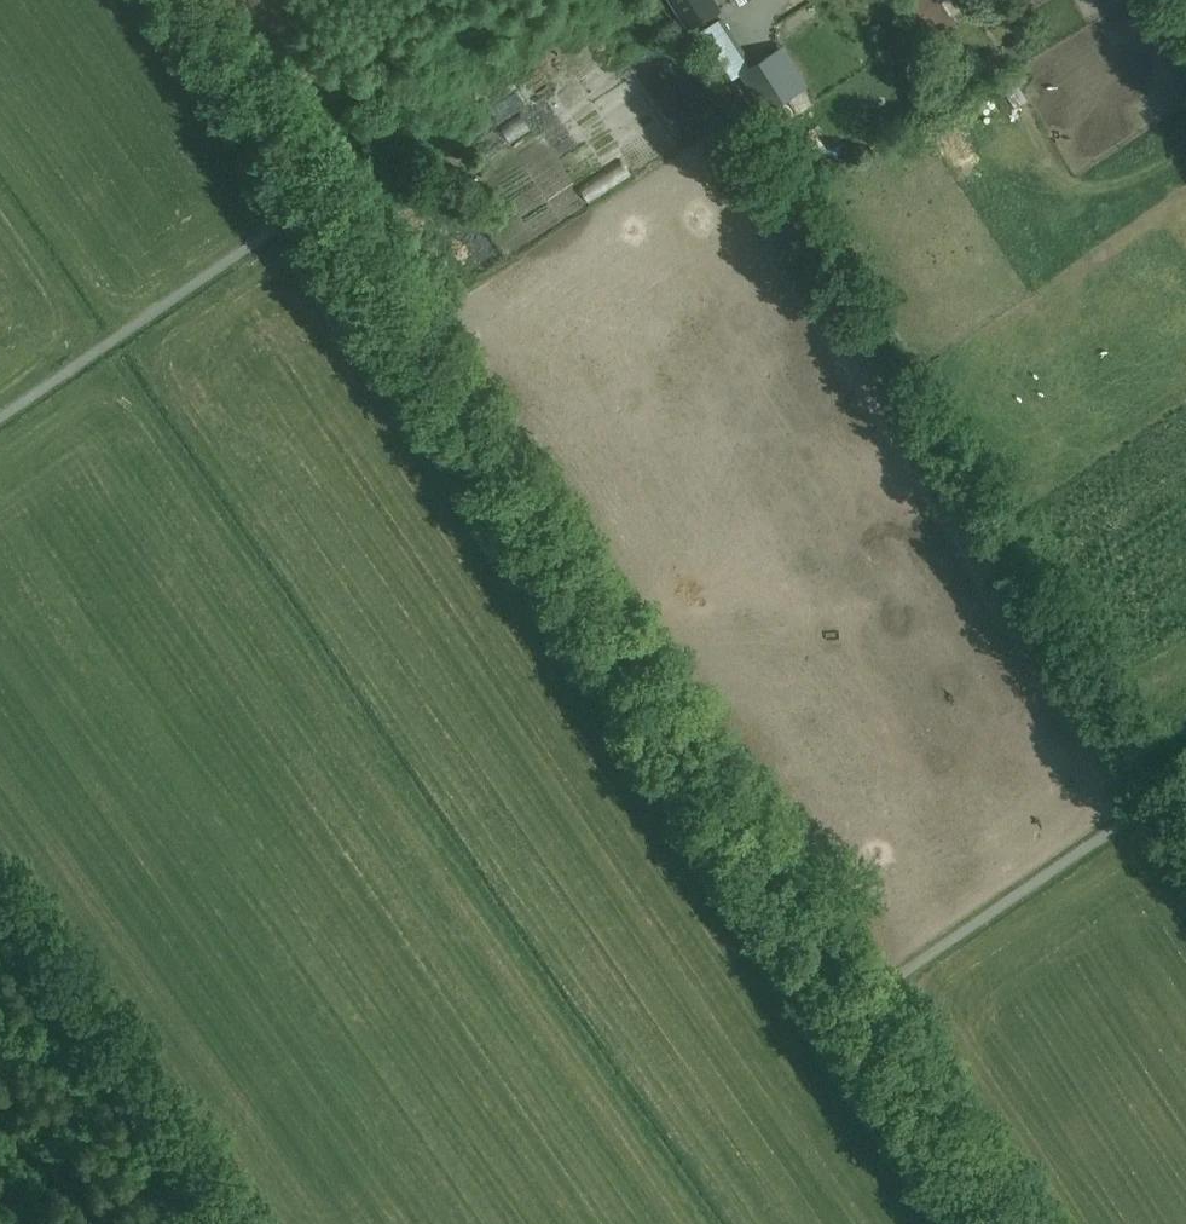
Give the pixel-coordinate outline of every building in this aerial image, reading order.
[(691,30),(722,10),(715,0),(671,0),(691,30)] [(943,0),(908,0),(907,1),(934,42),(959,25),(943,0)] [(775,50),(748,68),(742,72),(762,103),(767,111),(805,87),(779,47),(775,50)] [(525,179),(574,153),(559,126),(510,152),(525,179)] [(583,191),(590,204),(618,188),(610,175),(583,191)]
